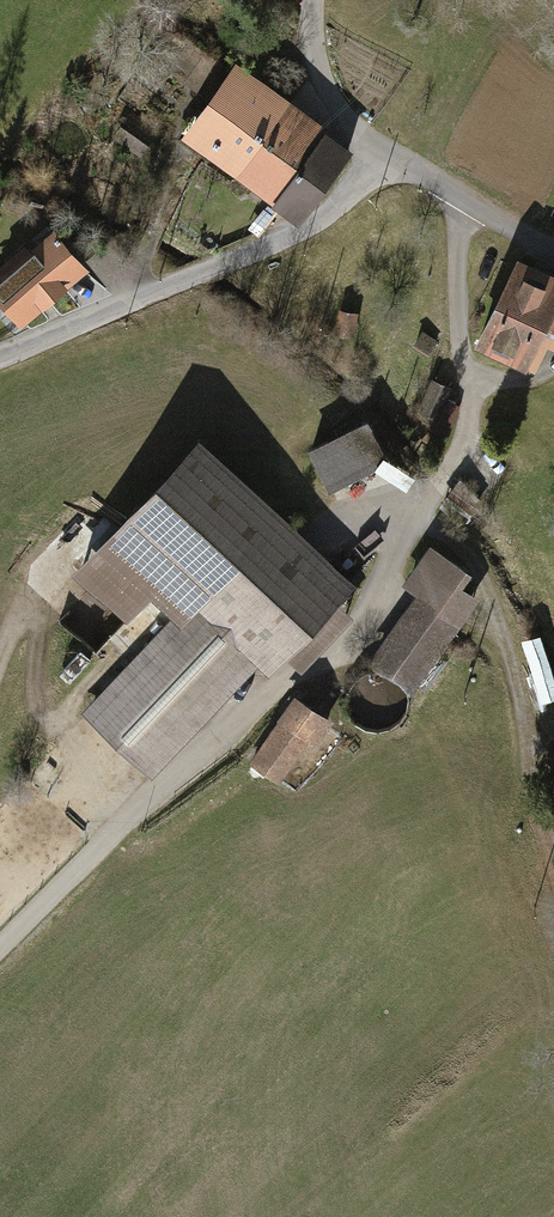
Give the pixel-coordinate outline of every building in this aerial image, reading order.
[(271,98),(225,67),(180,131),(225,163),(271,98)] [(318,131),(271,98),(225,163),(272,196),(318,131)] [(346,152),(318,131),(272,196),(300,217),(346,152)] [(12,330),(79,275),(45,235),(0,273),(0,316),(12,330)] [(508,261),(467,348),(528,377),(541,348),(553,354),(553,283),(508,261)] [(355,314),(342,311),(337,332),(350,335),(355,314)] [(435,345),(419,334),(410,347),(426,358),(435,345)] [(454,396),(434,387),(420,420),(439,429),(454,396)] [(360,426),(313,451),(331,486),(379,461),(360,426)] [(116,621),(140,596),(169,624),(78,718),(142,779),(234,685),(240,691),(272,657),(288,673),(341,619),(324,603),(338,589),(191,448),(100,542),(68,575),(116,621)] [(417,594),(370,661),(400,682),(412,690),(474,599),(457,587),(466,574),(429,549),(404,585),(417,594)] [(292,702),(245,768),(271,786),(318,721),(292,702)] [(27,783),(16,794),(28,806),(39,795),(27,783)]
